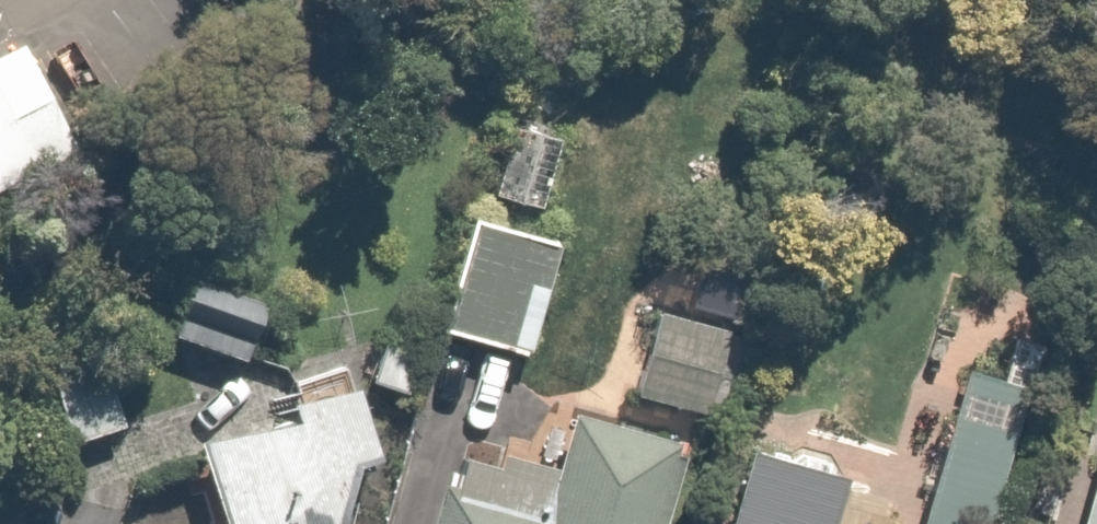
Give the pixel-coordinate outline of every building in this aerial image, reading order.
[(0,123),(0,243),(101,199),(57,98),(0,123)] [(571,149),(509,133),(487,218),(549,234),(571,149)] [(569,257),(473,230),(441,343),(537,370),(569,257)] [(281,286),(197,266),(177,352),(260,372),(281,286)] [(754,337),(653,309),(626,405),(728,433),(754,337)] [(960,384),(923,523),(997,523),(1029,402),(960,384)] [(393,503),(355,397),(198,453),(223,523),(334,523),(393,503)] [(684,457),(576,426),(561,479),(457,449),(436,523),(665,523),(684,457)] [(844,493),(750,466),(743,489),(696,476),(682,523),(835,523),(844,493)] [(1089,523),(1096,523),(1096,494),(1089,523)] [(148,510),(144,523),(201,523),(148,510)]
